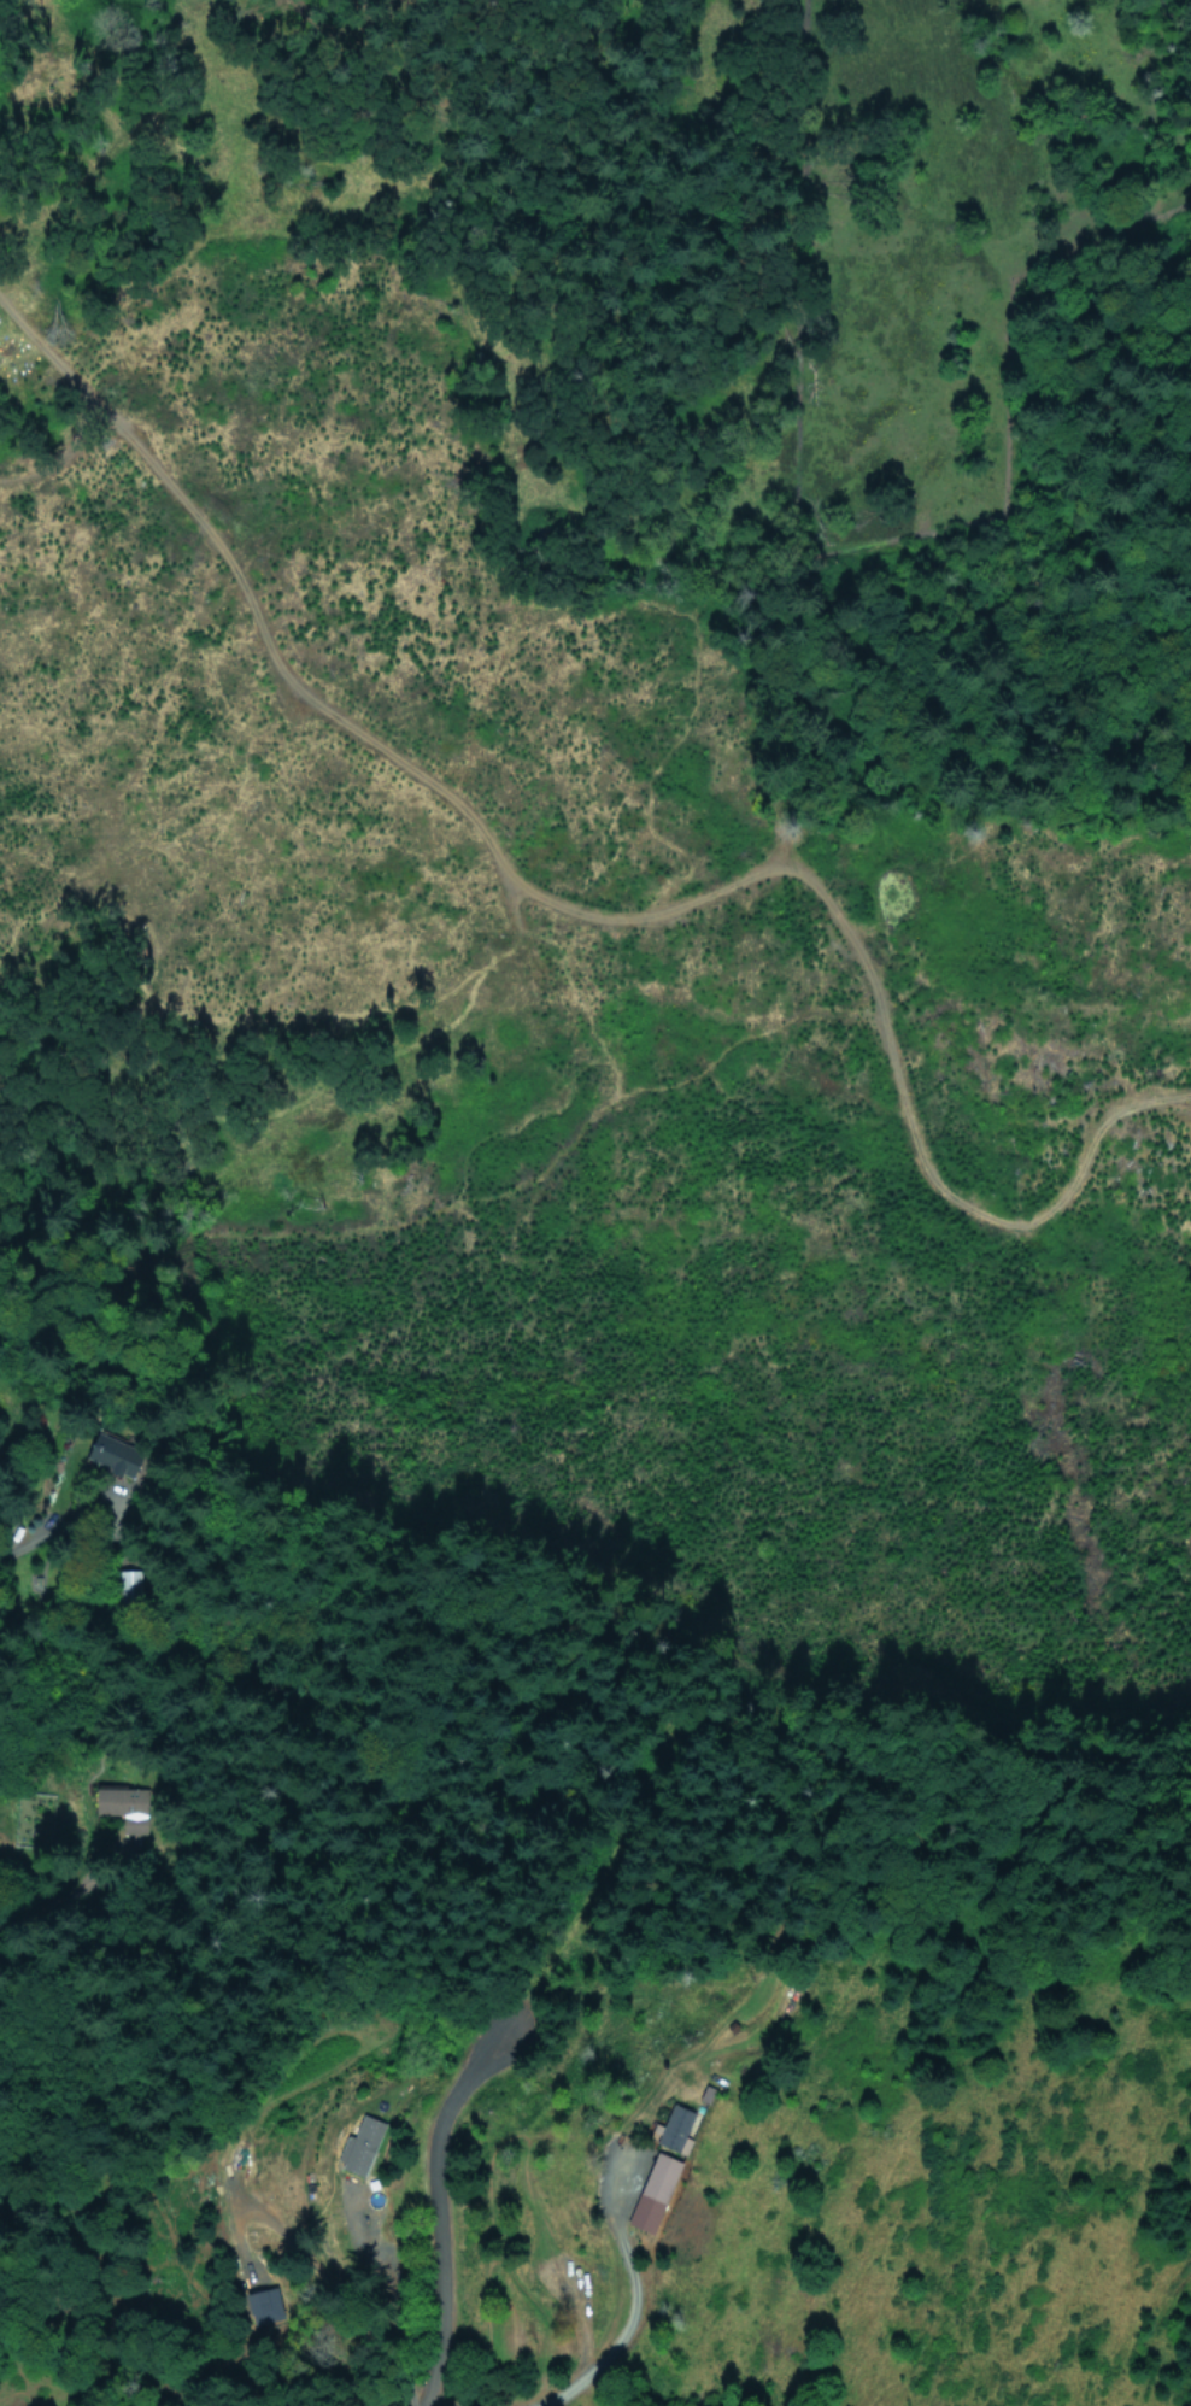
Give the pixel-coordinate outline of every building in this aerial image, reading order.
[(134,1477),(144,1450),(97,1433),(87,1460),(134,1477)] [(114,1570),(114,1594),(134,1595),(134,1570),(114,1570)] [(95,1814),(147,1816),(147,1788),(96,1787),(95,1814)] [(656,2142),(684,2153),(690,2140),(685,2138),(695,2113),(672,2103),(656,2142)] [(382,2120),(361,2113),(354,2136),(347,2134),(337,2166),(365,2175),(382,2120)] [(655,2232),(680,2159),(654,2150),(629,2223),(655,2232)] [(253,2324),(284,2316),(276,2286),(245,2294),(253,2324)]
